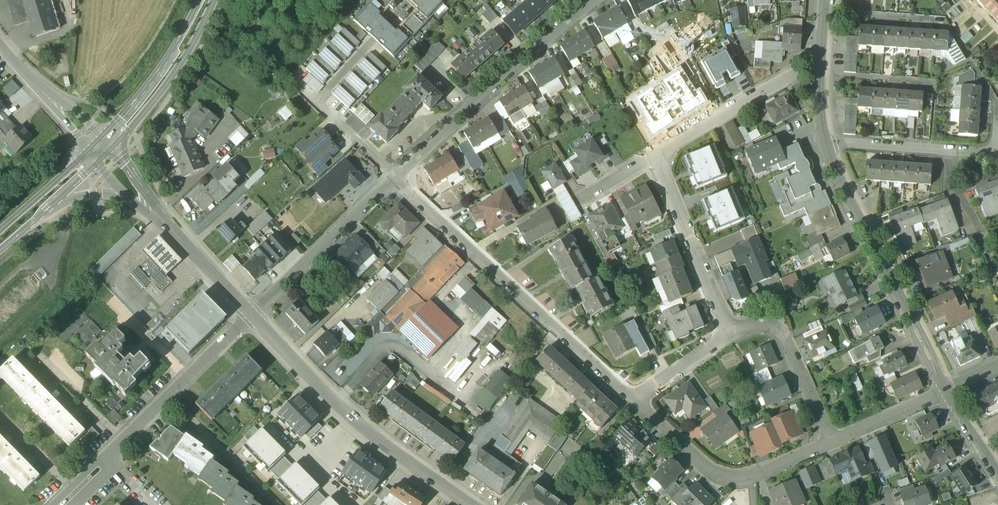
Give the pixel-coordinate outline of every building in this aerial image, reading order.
[(17,24),(30,20),(26,7),(24,0),(9,0),(17,24)] [(46,1),(55,30),(60,29),(51,0),(48,0),(46,1)] [(444,4),(439,0),(405,0),(408,3),(415,10),(409,16),(406,13),(399,19),(403,23),(397,29),(390,22),(382,15),(390,7),(393,10),(396,7),(393,4),(397,0),(372,0),(353,21),(374,40),(394,59),(444,4)] [(522,6),(523,7),(533,19),(543,11),(543,12),(553,3),(556,0),(529,0),(522,6)] [(635,16),(669,0),(628,0),(635,16)] [(984,9),(984,8),(997,22),(997,0),(976,0),(984,9)] [(45,1),(26,7),(30,20),(35,36),(55,30),(46,1),(45,1)] [(523,7),(514,14),(504,22),(504,21),(503,22),(515,36),(516,35),(524,27),(525,28),(534,20),(533,19),(523,7)] [(497,17),(490,9),(486,12),(493,20),(497,17)] [(618,9),(606,16),(615,31),(627,24),(618,9)] [(493,20),(486,12),(482,16),(489,24),(493,20)] [(606,16),(593,23),(603,39),(615,31),(606,16)] [(744,16),(733,18),(735,28),(745,26),(744,16)] [(802,20),(790,19),(789,27),(801,28),(802,20)] [(678,27),(669,30),(676,48),(685,45),(678,27)] [(789,27),(784,27),(782,44),(782,49),(783,49),(787,49),(787,51),(793,51),(793,46),(800,47),(802,29),(801,28),(789,27)] [(873,29),(860,28),(860,27),(859,27),(858,43),(858,46),(872,47),(873,29)] [(313,62),(306,69),(323,84),(326,81),(326,80),(334,71),(335,72),(339,68),(338,67),(347,58),(348,58),(351,54),(350,53),(359,44),(343,29),(331,42),(334,45),(329,51),(325,48),(319,56),(322,58),(316,65),(313,62)] [(885,30),(873,29),(872,47),(884,48),(885,30)] [(897,30),(885,30),(884,48),(896,49),(897,30)] [(909,31),(897,30),(896,49),(908,49),(909,31)] [(965,43),(973,36),(968,30),(960,37),(965,43)] [(491,32),(452,66),(452,65),(451,66),(464,80),(464,79),(469,75),(470,75),(475,71),(474,71),(493,54),(494,55),(498,51),(498,50),(503,46),(504,46),(492,31),(491,31),(491,32)] [(921,32),(909,31),(908,49),(920,50),(921,32)] [(585,32),(573,40),(582,55),(594,47),(585,32)] [(933,33),(921,32),(920,50),(932,51),(932,49),(933,33)] [(965,60),(949,32),(949,33),(949,34),(948,34),(947,53),(946,53),(950,59),(954,65),(964,59),(965,60)] [(947,34),(934,33),(933,33),(932,49),(940,49),(940,52),(941,52),(945,52),(945,53),(946,53),(947,53),(948,34),(948,33),(947,33),(947,34)] [(573,40),(560,47),(569,62),(582,55),(573,40)] [(437,41),(429,50),(430,50),(438,57),(445,49),(437,41)] [(725,49),(731,59),(737,56),(728,41),(722,44),(725,49)] [(763,42),(756,42),(755,59),(762,60),(763,42)] [(782,44),(763,42),(762,60),(762,61),(770,61),(770,62),(782,63),(783,49),(782,49),(782,44)] [(701,62),(717,90),(726,85),(721,77),(727,73),(731,80),(740,75),(731,59),(725,49),(701,62)] [(940,49),(932,49),(932,51),(932,56),(941,57),(941,52),(940,52),(940,49)] [(430,50),(415,66),(423,73),(438,57),(430,50)] [(336,90),(332,94),(349,109),(356,101),(353,99),(359,93),(361,96),(368,88),(365,86),(371,79),(374,82),(387,68),(371,53),(361,64),(360,63),(357,67),(358,68),(349,77),(348,76),(344,80),(345,81),(336,90)] [(612,55),(607,57),(613,67),(618,64),(612,55)] [(607,57),(602,60),(608,70),(612,67),(613,67),(607,57)] [(554,59),(542,67),(551,82),(563,75),(554,59)] [(755,59),(754,68),(770,69),(770,62),(770,61),(762,61),(762,60),(755,59)] [(679,73),(685,82),(694,76),(685,62),(676,68),(679,73)] [(975,63),(968,66),(971,71),(972,70),(978,79),(983,76),(975,63)] [(551,82),(542,67),(530,74),(539,89),(551,82)] [(612,67),(608,70),(611,76),(616,74),(612,67)] [(971,71),(959,76),(958,87),(961,88),(961,87),(977,88),(978,79),(972,70),(971,71)] [(685,82),(679,73),(662,83),(670,94),(659,101),(652,89),(635,100),(643,113),(642,114),(650,126),(651,125),(657,134),(701,106),(695,97),(696,97),(688,85),(687,85),(685,82)] [(576,74),(571,77),(576,85),(577,86),(582,83),(576,74)] [(409,91),(384,118),(382,116),(370,128),(387,144),(398,131),(397,129),(422,102),(430,110),(442,98),(418,77),(407,89),(409,91)] [(571,77),(567,80),(572,88),(576,85),(571,77)] [(4,88),(11,97),(20,89),(12,81),(4,88)] [(977,88),(961,87),(961,88),(962,88),(961,99),(979,100),(979,95),(980,95),(981,88),(977,88)] [(524,88),(512,95),(521,110),(533,103),(524,88)] [(872,91),(859,90),(859,89),(858,99),(857,105),(857,108),(858,108),(858,107),(871,109),(872,91)] [(885,92),(872,91),(871,109),(883,109),(885,92)] [(897,93),(885,92),(883,109),(895,110),(897,93)] [(909,94),(897,93),(895,110),(907,111),(909,94)] [(789,94),(765,107),(775,125),(784,120),(782,117),(797,109),(789,94)] [(922,95),(909,94),(907,111),(921,112),(921,113),(923,95),(922,94),(922,95)] [(521,110),(512,95),(499,102),(509,118),(521,110)] [(979,100),(961,99),(960,111),(978,112),(979,107),(980,107),(980,100),(979,100)] [(546,101),(541,104),(546,113),(551,111),(546,101)] [(509,118),(499,102),(494,106),(503,120),(509,118)] [(199,110),(185,130),(184,129),(171,134),(176,144),(171,146),(185,177),(203,169),(191,140),(197,132),(205,138),(218,119),(205,110),(206,108),(201,104),(198,109),(199,110)] [(366,108),(362,104),(354,113),(358,117),(366,108)] [(541,104),(536,107),(541,116),(546,113),(541,104)] [(279,112),(286,120),(293,114),(286,106),(279,112)] [(370,112),(366,108),(358,117),(362,121),(370,112)] [(521,110),(509,118),(514,126),(526,119),(521,110)] [(978,112),(960,111),(959,123),(977,124),(978,119),(979,119),(979,112),(978,112)] [(3,112),(0,115),(0,124),(8,118),(3,112)] [(375,116),(370,112),(362,121),(367,125),(375,116)] [(8,118),(0,124),(0,131),(1,132),(7,139),(18,129),(8,118)] [(493,126),(489,119),(476,126),(485,142),(497,134),(498,134),(493,126)] [(503,120),(493,126),(498,134),(497,134),(499,137),(510,131),(503,120)] [(745,143),(733,121),(724,126),(736,148),(745,143)] [(977,124),(959,123),(958,135),(957,136),(977,137),(977,136),(976,136),(977,131),(978,132),(978,124),(977,124)] [(32,139),(21,126),(18,129),(7,139),(5,141),(10,146),(16,153),(17,153),(32,139)] [(485,142),(476,126),(464,134),(468,140),(466,142),(469,147),(472,146),(473,149),(474,149),(485,142)] [(748,134),(743,126),(738,129),(747,145),(752,142),(748,134)] [(248,134),(241,127),(237,131),(245,138),(248,134)] [(307,143),(299,151),(300,152),(304,156),(307,154),(310,158),(309,159),(313,164),(311,166),(315,170),(316,171),(324,164),(338,151),(329,141),(330,140),(322,130),(307,143)] [(757,130),(748,134),(752,142),(761,137),(757,130)] [(303,139),(293,149),(298,154),(300,152),(299,151),(307,143),(303,139)] [(592,141),(575,151),(579,158),(585,168),(589,166),(601,158),(602,157),(594,145),(592,141)] [(609,157),(599,141),(594,145),(602,157),(601,158),(603,161),(609,157)] [(780,171),(787,168),(780,152),(776,143),(775,141),(747,154),(756,175),(778,166),(780,171)] [(469,147),(466,142),(458,147),(461,152),(467,160),(466,161),(468,163),(470,167),(473,171),(483,165),(474,149),(473,149),(472,146),(469,147)] [(798,145),(780,152),(787,168),(796,164),(804,160),(798,145)] [(16,153),(10,146),(7,149),(14,156),(16,153)] [(727,178),(715,147),(685,158),(698,189),(727,178)] [(263,150),(265,158),(276,156),(275,148),(263,150)] [(461,152),(453,157),(459,168),(468,163),(466,161),(467,160),(461,152)] [(449,156),(437,163),(446,178),(458,171),(457,169),(459,168),(453,157),(451,158),(449,156)] [(579,158),(571,163),(572,165),(578,174),(579,177),(591,169),(589,166),(585,168),(579,158)] [(804,160),(796,164),(795,168),(797,172),(800,175),(809,171),(813,169),(813,165),(811,161),(808,158),(804,160)] [(346,160),(313,189),(325,203),(335,194),(333,192),(347,179),(355,189),(365,181),(346,160)] [(876,163),(868,162),(868,161),(867,161),(866,181),(867,181),(867,179),(875,179),(875,182),(880,182),(881,163),(881,164),(876,163)] [(242,175),(231,162),(226,166),(238,179),(242,175)] [(446,178),(437,163),(425,170),(434,185),(446,178)] [(889,164),(889,163),(881,163),(880,182),(892,183),(893,164),(889,164)] [(324,164),(316,171),(315,170),(314,171),(319,176),(327,169),(324,164)] [(901,164),(893,164),(892,183),(904,184),(905,165),(901,165),(901,164)] [(555,165),(542,173),(548,182),(552,189),(553,190),(562,184),(566,182),(555,165)] [(571,165),(567,168),(573,177),(578,174),(572,165),(571,165)] [(913,165),(905,165),(904,184),(916,185),(918,166),(917,165),(917,166),(913,166),(913,165)] [(226,166),(214,177),(217,180),(229,193),(236,187),(233,183),(238,179),(226,166)] [(506,176),(510,183),(523,176),(524,166),(506,176)] [(925,166),(918,166),(916,185),(917,185),(917,182),(925,183),(924,185),(930,185),(930,186),(932,167),(931,166),(931,167),(925,167),(925,166)] [(790,179),(786,181),(795,200),(813,193),(810,188),(815,186),(809,171),(800,175),(790,179)] [(787,203),(795,200),(786,181),(790,179),(787,174),(776,179),(787,203)] [(255,176),(246,184),(250,188),(259,180),(255,176)] [(531,190),(523,176),(510,183),(508,184),(516,199),(531,190)] [(985,177),(974,182),(977,189),(988,185),(985,177)] [(217,180),(206,190),(204,187),(191,199),(203,211),(214,201),(218,204),(229,193),(217,180)] [(975,190),(986,218),(997,214),(997,201),(996,196),(997,195),(997,181),(988,185),(977,189),(975,190)] [(548,182),(541,186),(542,186),(546,192),(545,192),(546,193),(552,189),(548,182)] [(562,184),(553,190),(557,196),(567,191),(562,184)] [(813,193),(814,196),(819,193),(819,190),(817,187),(815,186),(810,188),(813,193)] [(645,187),(621,200),(629,215),(634,225),(635,224),(658,212),(645,187)] [(744,221),(732,190),(702,201),(715,232),(744,221)] [(557,196),(556,197),(563,209),(574,203),(567,191),(557,196)] [(819,193),(814,196),(813,193),(795,200),(787,203),(780,206),(785,217),(804,208),(808,216),(831,205),(825,191),(819,193)] [(517,217),(513,210),(503,193),(479,207),(484,217),(492,231),(517,217)] [(943,193),(931,198),(934,205),(946,200),(943,193)] [(934,205),(918,211),(922,221),(923,223),(936,218),(942,234),(958,228),(947,200),(946,200),(934,205)] [(461,203),(451,209),(454,214),(464,208),(461,203)] [(574,203),(563,209),(571,222),(581,216),(574,203)] [(418,224),(398,204),(381,223),(389,231),(394,226),(406,237),(418,224)] [(610,205),(589,216),(600,236),(601,238),(609,252),(610,252),(619,247),(612,234),(622,228),(610,205)] [(831,205),(808,216),(816,234),(817,237),(821,235),(840,227),(836,216),(834,217),(830,207),(831,206),(831,205)] [(478,207),(473,210),(476,215),(474,216),(477,221),(484,217),(479,207),(478,207)] [(902,209),(888,214),(890,219),(904,214),(902,209)] [(890,219),(889,220),(900,248),(916,242),(910,226),(922,221),(918,211),(918,209),(904,214),(890,219)] [(264,210),(245,227),(253,236),(272,219),(264,210)] [(546,210),(530,219),(531,222),(518,229),(522,238),(524,236),(529,245),(556,230),(546,210)] [(629,215),(624,218),(632,233),(638,229),(635,224),(634,225),(629,215)] [(230,220),(218,232),(229,243),(241,232),(245,227),(241,222),(236,227),(230,220)] [(752,226),(740,231),(746,244),(758,239),(752,226)] [(134,227),(90,270),(97,278),(141,235),(134,227)] [(422,228),(414,236),(420,241),(428,233),(422,228)] [(669,230),(653,236),(655,242),(672,235),(669,230)] [(281,232),(277,236),(288,249),(293,245),(281,232)] [(301,241),(293,233),(289,238),(297,245),(301,241)] [(380,246),(368,233),(360,240),(372,253),(380,246)] [(442,247),(428,233),(420,241),(411,250),(419,257),(415,261),(422,268),(442,247)] [(254,252),(257,256),(268,268),(270,270),(291,252),(288,249),(277,236),(274,234),(254,252)] [(816,234),(806,238),(810,248),(824,241),(821,235),(817,237),(816,234)] [(149,257),(166,276),(182,261),(159,236),(143,251),(149,257)] [(360,240),(356,236),(336,255),(353,272),(372,254),(360,240)] [(572,237),(549,249),(556,262),(579,250),(572,237)] [(609,252),(601,238),(595,241),(604,257),(611,254),(610,252),(609,252)] [(663,239),(652,244),(654,249),(665,245),(663,239)] [(767,261),(758,239),(746,244),(731,250),(736,262),(736,263),(745,259),(748,268),(751,267),(758,283),(770,278),(764,262),(767,261)] [(827,247),(826,248),(820,251),(823,257),(830,254),(833,262),(849,254),(842,240),(827,247)] [(824,241),(810,248),(811,249),(813,255),(816,261),(823,257),(820,251),(826,248),(827,247),(824,241)] [(654,249),(650,251),(655,264),(678,255),(673,242),(665,245),(654,249)] [(395,245),(387,253),(392,258),(400,249),(395,245)] [(445,245),(443,247),(442,247),(422,268),(419,271),(424,276),(444,255),(449,250),(445,245)] [(811,249),(797,256),(800,262),(813,255),(811,249)] [(464,264),(449,250),(444,255),(458,269),(464,264)] [(579,250),(556,262),(571,291),(576,288),(594,278),(579,250)] [(715,257),(719,268),(731,264),(736,262),(731,250),(715,257)] [(941,254),(915,263),(925,289),(939,284),(950,279),(941,254)] [(444,255),(424,276),(438,290),(458,269),(444,255)] [(678,255),(655,264),(661,277),(681,268),(683,268),(678,255)] [(224,264),(231,272),(240,264),(232,256),(224,264)] [(268,268),(257,256),(244,268),(255,280),(268,269),(268,268)] [(984,256),(979,259),(984,269),(989,267),(984,256)] [(162,271),(149,257),(138,268),(151,282),(162,271)] [(723,278),(734,274),(731,264),(719,268),(723,278)] [(151,282),(138,268),(131,274),(144,288),(151,282)] [(661,277),(659,278),(664,290),(687,281),(681,268),(661,277)] [(392,275),(404,286),(405,286),(408,282),(396,270),(392,275)] [(162,271),(151,282),(161,292),(172,282),(166,276),(162,271)] [(408,282),(405,286),(410,290),(424,304),(426,303),(438,290),(424,276),(419,271),(408,282)] [(734,274),(723,278),(731,299),(738,302),(749,298),(746,292),(738,272),(734,274)] [(844,273),(840,275),(839,274),(824,281),(827,288),(825,289),(831,300),(838,297),(838,298),(839,298),(842,304),(846,301),(856,297),(855,296),(844,273)] [(404,286),(392,275),(386,280),(398,292),(404,286)] [(594,278),(576,288),(584,305),(583,306),(587,314),(589,313),(591,317),(614,305),(598,276),(594,278)] [(795,276),(781,281),(785,290),(798,285),(795,276)] [(473,287),(464,278),(452,291),(460,299),(473,287)] [(386,280),(367,300),(380,312),(398,292),(386,280)] [(687,281),(664,290),(669,303),(670,304),(681,299),(692,294),(687,281)] [(939,284),(926,289),(928,294),(941,289),(939,284)] [(349,299),(336,285),(328,293),(341,307),(349,299)] [(398,292),(380,312),(385,316),(410,290),(405,286),(404,286),(398,292)] [(746,292),(749,298),(760,294),(757,287),(746,292)] [(410,290),(385,316),(388,320),(395,327),(399,331),(424,304),(410,290)] [(958,308),(951,293),(929,303),(936,319),(946,315),(949,322),(967,313),(964,306),(958,308)] [(166,331),(190,355),(227,319),(203,294),(166,331)] [(860,294),(855,296),(856,297),(846,301),(852,313),(866,306),(860,294)] [(681,299),(670,304),(669,303),(667,304),(669,310),(678,307),(684,304),(681,299)] [(300,301),(286,314),(305,334),(319,322),(300,301)] [(424,304),(399,331),(428,359),(455,331),(426,303),(424,304)] [(680,314),(674,316),(675,317),(677,323),(675,324),(675,325),(671,326),(677,341),(689,336),(687,330),(691,329),(692,331),(695,330),(695,331),(707,326),(707,325),(704,326),(696,307),(699,306),(699,305),(687,310),(687,311),(680,314)] [(102,331),(78,306),(53,331),(64,343),(74,333),(87,346),(91,342),(94,346),(97,344),(99,346),(102,343),(96,337),(102,331)] [(669,310),(662,313),(665,321),(675,317),(674,316),(680,314),(678,307),(669,310)] [(877,307),(864,314),(854,319),(862,335),(871,331),(872,332),(878,328),(878,327),(885,324),(877,307)] [(506,321),(492,309),(471,335),(485,347),(506,321)] [(385,316),(380,312),(365,327),(366,327),(374,335),(379,329),(383,332),(390,332),(395,327),(388,320),(385,316)] [(967,313),(949,322),(951,327),(964,322),(969,319),(967,313)] [(969,319),(964,322),(970,334),(981,329),(975,317),(969,319)] [(634,322),(625,327),(636,348),(641,356),(649,352),(637,330),(638,329),(634,322)] [(623,325),(604,336),(617,359),(636,348),(625,327),(623,325)] [(334,326),(327,333),(327,332),(314,344),(326,357),(346,339),(334,326)] [(821,327),(804,334),(807,340),(824,333),(821,327)] [(988,333),(990,333),(993,339),(991,340),(991,341),(992,340),(996,349),(995,349),(996,349),(997,348),(997,328),(988,333)] [(103,345),(100,348),(99,346),(97,344),(94,346),(86,355),(126,395),(137,384),(133,381),(150,365),(141,356),(135,362),(131,358),(128,361),(120,354),(124,350),(120,346),(126,340),(117,331),(103,345)] [(807,340),(805,341),(812,357),(822,353),(825,351),(824,349),(832,346),(826,332),(824,333),(807,340)] [(939,335),(944,345),(949,343),(944,332),(939,335)] [(878,338),(848,353),(853,365),(852,365),(852,366),(866,359),(867,359),(866,358),(877,353),(883,349),(878,339),(878,338)] [(951,343),(954,350),(953,351),(961,367),(980,358),(973,342),(971,338),(967,339),(961,341),(960,339),(951,343)] [(457,354),(465,361),(465,360),(477,345),(469,339),(457,354)] [(482,354),(491,361),(500,351),(492,343),(482,354)] [(769,345),(751,353),(759,372),(767,368),(777,364),(769,345)] [(578,373),(566,362),(562,359),(550,348),(550,347),(549,347),(536,361),(537,362),(537,361),(578,400),(579,401),(592,387),(581,377),(578,373)] [(812,357),(811,357),(814,363),(825,358),(822,353),(812,357)] [(877,353),(866,358),(867,359),(866,359),(868,363),(879,358),(877,353)] [(900,353),(882,362),(888,374),(906,366),(900,353)] [(246,355),(196,404),(212,420),(262,371),(246,355)] [(13,358),(0,372),(0,375),(70,447),(85,432),(13,358)] [(449,379),(455,383),(471,364),(465,360),(465,361),(449,379)] [(510,361),(502,372),(510,378),(518,366),(510,361)] [(380,363),(360,385),(372,396),(391,375),(392,374),(381,364),(380,363)] [(759,372),(753,374),(758,381),(770,375),(767,368),(759,372)] [(498,371),(475,401),(488,410),(511,380),(498,371)] [(856,373),(851,375),(858,389),(863,387),(856,373)] [(898,381),(891,384),(898,399),(918,390),(915,386),(919,384),(915,374),(898,381)] [(770,375),(758,381),(749,387),(751,392),(759,389),(759,388),(773,382),(770,375)] [(895,376),(884,381),(886,387),(891,384),(898,381),(895,376)] [(773,382),(759,388),(759,389),(767,406),(774,402),(778,403),(780,402),(781,399),(789,396),(781,378),(773,382)] [(702,402),(688,383),(680,390),(674,394),(665,400),(675,414),(683,408),(690,419),(707,406),(704,401),(702,402)] [(976,394),(982,406),(993,401),(994,405),(997,403),(997,384),(976,394)] [(601,394),(592,386),(592,387),(579,401),(577,402),(575,405),(576,406),(577,404),(585,411),(583,413),(584,413),(585,411),(601,394)] [(436,449),(438,451),(449,436),(391,393),(380,408),(394,419),(392,422),(434,452),(436,449)] [(601,394),(585,411),(584,413),(586,412),(593,419),(592,421),(594,419),(609,402),(601,394)] [(113,397),(107,402),(117,412),(122,408),(113,397)] [(320,420),(298,397),(280,415),(302,438),(305,434),(317,423),(320,420)] [(719,409),(710,397),(704,401),(707,406),(712,413),(714,412),(719,409)] [(527,399),(495,446),(510,456),(529,428),(549,442),(563,423),(527,399)] [(994,405),(993,401),(982,406),(984,411),(986,410),(987,411),(986,412),(990,414),(989,415),(989,416),(997,412),(997,403),(994,405)] [(609,402),(594,419),(592,421),(594,419),(602,427),(600,428),(601,429),(618,410),(609,402)] [(719,409),(714,412),(718,418),(719,419),(725,414),(730,410),(725,404),(719,409)] [(796,405),(790,407),(792,412),(795,417),(800,415),(796,405)] [(116,423),(122,416),(114,408),(108,415),(116,423)] [(924,411),(912,416),(914,419),(915,422),(926,416),(924,411)] [(780,420),(779,418),(771,422),(772,424),(781,444),(789,440),(788,438),(795,434),(796,437),(797,436),(796,435),(801,433),(802,434),(795,417),(792,412),(786,415),(787,417),(780,420)] [(725,414),(719,419),(718,418),(701,430),(715,449),(738,432),(725,414)] [(926,416),(915,422),(923,437),(925,436),(927,439),(932,437),(930,433),(938,429),(931,414),(926,416)] [(654,445),(628,421),(614,436),(636,456),(642,450),(646,453),(654,445)] [(322,428),(317,423),(305,434),(310,440),(322,428)] [(765,430),(758,434),(757,431),(751,434),(760,455),(761,456),(760,454),(765,452),(766,453),(767,453),(766,451),(773,448),(774,450),(782,446),(781,444),(772,424),(764,428),(765,430)] [(100,435),(91,427),(87,430),(96,439),(100,435)] [(171,427),(161,438),(162,438),(159,442),(158,441),(150,448),(168,461),(173,454),(185,437),(171,427)] [(243,437),(248,442),(259,432),(254,427),(243,437)] [(265,470),(268,473),(270,471),(284,457),(286,455),(261,430),(259,432),(248,442),(243,448),(265,470)] [(558,431),(554,435),(564,442),(568,437),(558,431)] [(214,458),(202,449),(203,447),(186,435),(185,437),(173,454),(187,464),(185,467),(200,477),(212,461),(214,458)] [(554,435),(551,440),(561,447),(564,442),(554,435)] [(0,436),(0,467),(24,492),(39,476),(0,436)] [(463,446),(449,436),(438,451),(452,461),(463,446)] [(898,466),(885,436),(868,443),(881,473),(898,466)] [(551,440),(548,445),(556,451),(557,452),(561,447),(551,440)] [(667,455),(655,443),(654,445),(646,453),(656,463),(667,455)] [(946,444),(931,453),(930,451),(917,459),(924,469),(936,461),(940,467),(954,458),(946,444)] [(548,445),(534,465),(543,471),(556,451),(548,445)] [(756,445),(750,448),(754,458),(760,455),(756,445)] [(510,456),(495,446),(487,457),(497,463),(515,476),(511,481),(514,482),(520,473),(512,467),(517,461),(510,456)] [(858,448),(842,455),(844,458),(833,462),(832,465),(834,470),(837,471),(840,470),(841,472),(847,469),(852,481),(869,474),(865,465),(858,448)] [(487,457),(478,451),(465,471),(483,483),(497,463),(487,457)] [(387,472),(358,452),(343,473),(371,493),(387,472)] [(293,466),(284,457),(270,471),(279,480),(293,466)] [(567,459),(546,488),(555,494),(576,465),(567,459)] [(671,460),(653,478),(662,487),(664,490),(673,481),(682,471),(671,460)] [(229,473),(212,461),(200,477),(198,480),(212,490),(211,493),(225,503),(237,487),(239,484),(227,475),(229,473)] [(515,476),(497,463),(483,483),(501,496),(511,481),(515,476)] [(875,473),(871,463),(865,465),(869,474),(869,475),(875,473)] [(277,482),(299,504),(304,504),(318,492),(321,489),(295,464),(279,480),(277,482)] [(965,465),(952,474),(965,493),(970,490),(971,491),(972,490),(971,489),(978,485),(978,484),(977,484),(965,466),(966,466),(965,465)] [(813,467),(799,473),(806,490),(816,485),(814,480),(818,479),(813,467)] [(908,478),(897,481),(899,487),(910,484),(908,478)] [(398,481),(389,495),(394,498),(393,500),(398,504),(400,501),(402,503),(401,504),(405,504),(414,491),(398,481)] [(673,481),(664,490),(662,487),(658,492),(663,498),(667,495),(679,487),(673,481)] [(685,493),(683,491),(674,500),(675,501),(679,504),(690,504),(691,504),(692,504),(710,504),(714,501),(695,483),(685,493)] [(771,493),(776,504),(799,504),(803,503),(794,483),(771,493)] [(532,484),(519,503),(521,504),(562,504),(532,484)] [(906,488),(901,490),(903,496),(915,492),(913,485),(906,488)] [(237,487),(225,503),(224,504),(257,504),(252,501),(254,499),(237,487)] [(389,491),(384,487),(377,498),(382,501),(389,491)] [(679,487),(667,495),(673,502),(675,501),(674,500),(683,491),(679,487)] [(901,496),(904,504),(925,504),(930,503),(924,488),(915,492),(903,496),(901,496)] [(414,491),(405,504),(422,504),(426,499),(414,491)] [(318,492),(305,504),(322,504),(327,500),(318,492)]
